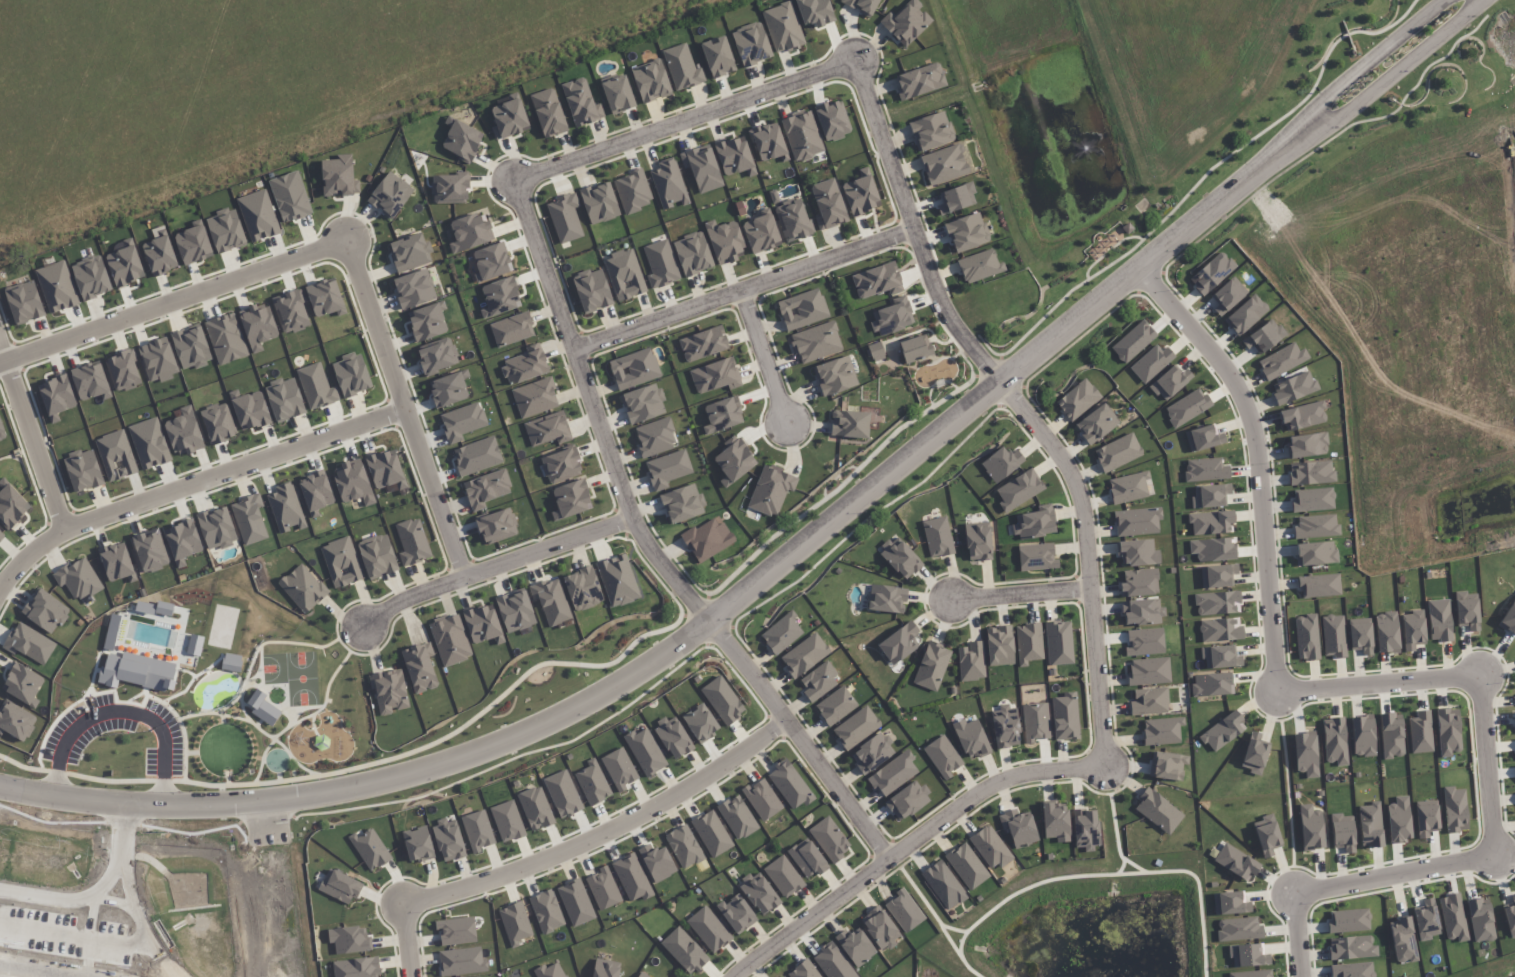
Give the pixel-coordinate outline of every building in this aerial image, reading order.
[(816,27),(835,21),(828,0),(795,0),(804,25),(814,22),(816,27)] [(871,18),(879,0),(844,0),(842,4),(871,18)] [(904,48),(933,22),(920,8),(922,5),(917,0),(911,0),(893,17),(889,12),(879,21),(904,48)] [(762,11),(776,55),(805,45),(791,1),(762,11)] [(731,31),(743,68),(773,58),(761,21),(731,31)] [(710,78),(735,73),(727,36),(702,42),(710,78)] [(663,50),(676,91),(706,82),(701,68),(695,70),(687,43),(663,50)] [(643,104),(673,94),(660,58),(631,69),(643,104)] [(902,100),(947,86),(939,62),(894,76),(902,100)] [(601,83),(612,115),(636,107),(626,75),(601,83)] [(561,84),(575,128),(605,118),(600,103),(594,105),(585,76),(561,84)] [(568,131),(554,87),(530,95),(544,139),(568,131)] [(495,140),(530,129),(518,93),(509,96),(511,102),(491,108),(496,126),(491,127),(495,140)] [(814,107),(826,142),(853,133),(841,98),(814,107)] [(811,109),(781,118),(794,162),(824,154),(811,109)] [(954,142),(947,111),(909,121),(917,151),(954,142)] [(485,135),(448,115),(444,124),(451,128),(441,146),(459,156),(458,158),(469,164),(485,135)] [(787,154),(777,121),(750,130),(760,162),(787,154)] [(745,137),(715,145),(723,176),(754,168),(745,137)] [(919,157),(929,186),(970,173),(960,143),(919,157)] [(684,169),(690,167),(699,194),(723,186),(710,144),(679,153),(684,169)] [(321,160),(336,159),(336,154),(352,154),(353,181),(359,181),(359,193),(354,193),(354,194),(352,194),(352,195),(349,195),(349,196),(345,196),(345,195),(340,196),(340,194),(337,194),(332,195),(332,196),(329,196),(330,197),(325,197),(322,197),(322,187),(324,186),(324,180),(322,180),(321,160)] [(689,202),(675,158),(659,163),(660,168),(650,172),(662,209),(682,202),(683,205),(689,202)] [(841,184),(852,216),(881,207),(868,166),(858,169),(861,178),(841,184)] [(624,214),(654,204),(643,169),(613,179),(624,214)] [(268,181),(297,171),(311,212),(305,214),(306,216),(295,219),(282,223),(281,222),(282,222),(268,181)] [(367,201),(392,220),(415,190),(389,171),(367,201)] [(432,204),(470,203),(470,174),(432,175),(432,204)] [(810,185),(820,215),(814,217),(819,231),(849,221),(835,178),(810,185)] [(590,225),(620,216),(610,181),(580,190),(590,225)] [(937,206),(940,216),(978,203),(971,182),(939,193),(942,204),(937,206)] [(236,199),(265,188),(272,206),(273,205),(274,210),(273,210),(281,233),(269,237),(269,236),(252,243),(249,236),(249,235),(242,214),(241,212),(236,199)] [(580,207),(575,193),(546,202),(559,244),(584,237),(575,208),(580,207)] [(812,232),(800,198),(773,207),(785,242),(812,232)] [(207,223),(207,219),(216,215),(215,212),(228,207),(229,209),(235,209),(247,242),(246,243),(247,244),(236,248),(236,246),(230,248),(230,250),(218,254),(215,248),(209,231),(209,230),(207,223)] [(752,254),(781,245),(770,208),(759,211),(761,217),(742,223),(752,254)] [(452,255),(495,239),(484,210),(449,223),(456,241),(448,244),(452,255)] [(954,253),(990,242),(981,212),(945,223),(954,253)] [(717,266),(747,256),(736,220),(716,226),(714,220),(704,223),(717,266)] [(174,238),(176,234),(182,232),(183,233),(183,232),(184,230),(200,225),(203,226),(214,256),(207,259),(207,260),(195,264),(195,263),(183,267),(175,243),(176,243),(174,238)] [(714,268),(703,232),(673,241),(684,277),(714,268)] [(432,262),(429,253),(433,252),(430,241),(425,243),(422,233),(388,243),(398,273),(432,262)] [(142,244),(152,277),(179,268),(168,235),(142,244)] [(116,287),(145,278),(133,238),(112,245),(114,253),(106,255),(116,287)] [(643,245),(651,275),(647,275),(650,289),(680,281),(669,239),(643,245)] [(477,283),(514,271),(504,242),(472,252),(478,273),(474,274),(477,283)] [(603,257),(617,302),(647,292),(633,248),(603,257)] [(1003,262),(998,264),(993,248),(957,261),(965,285),(1006,270),(1003,262)] [(1203,297),(1236,267),(1222,251),(1189,280),(1203,297)] [(83,301),(113,291),(100,254),(71,264),(83,301)] [(35,270),(50,314),(79,304),(65,260),(35,270)] [(851,275),(859,300),(888,290),(889,295),(904,291),(895,261),(851,275)] [(392,279),(401,310),(437,299),(428,269),(392,279)] [(582,313),(613,306),(604,269),(589,272),(589,271),(573,275),(582,313)] [(487,308),(480,310),(483,319),(523,307),(514,276),(481,286),(487,308)] [(1220,317),(1248,292),(1233,276),(1210,297),(1217,305),(1213,309),(1220,317)] [(305,287),(317,282),(318,284),(318,283),(318,282),(326,279),(328,284),(335,281),(346,313),(338,316),(336,310),(318,316),(315,316),(305,287)] [(45,317),(35,280),(5,288),(15,325),(45,317)] [(830,317),(820,288),(777,302),(786,332),(830,317)] [(271,298),(297,289),(310,325),(304,327),(304,328),(292,332),(292,330),(285,333),(282,331),(281,327),(281,324),(276,310),(275,311),(271,298)] [(1224,322),(1239,337),(1269,309),(1254,293),(1224,322)] [(872,312),(875,321),(872,322),(877,336),(916,325),(906,295),(890,300),(891,306),(872,312)] [(450,332),(440,302),(407,312),(416,343),(450,332)] [(238,311),(248,308),(247,307),(256,304),(258,311),(269,307),(278,334),(276,338),(269,339),(268,341),(260,344),(262,350),(253,353),(240,317),(238,311)] [(536,335),(528,311),(489,324),(498,348),(536,335)] [(218,366),(248,355),(242,335),(241,335),(233,312),(227,314),(222,316),(222,315),(209,319),(209,320),(206,321),(205,323),(212,342),(212,347),(218,366)] [(1286,336),(1273,318),(1241,340),(1248,350),(1253,346),(1259,355),(1286,336)] [(1110,348),(1125,364),(1157,335),(1142,319),(1110,348)] [(790,335),(800,364),(843,350),(834,321),(790,335)] [(170,334),(181,330),(183,335),(189,333),(189,331),(194,329),(194,328),(201,326),(212,359),(207,361),(208,365),(195,370),(194,367),(182,371),(170,334)] [(729,350),(723,327),(679,338),(685,362),(729,350)] [(899,342),(906,364),(934,355),(927,333),(899,342)] [(179,374),(168,337),(138,346),(150,384),(179,374)] [(459,364),(451,338),(416,349),(424,375),(459,364)] [(867,346),(873,362),(886,358),(880,341),(867,346)] [(1144,385),(1173,358),(1158,342),(1129,368),(1144,385)] [(549,374),(541,343),(525,347),(527,354),(501,361),(505,378),(510,377),(511,383),(549,374)] [(1305,348),(1298,351),(1295,344),(1257,359),(1265,379),(1310,361),(1305,348)] [(661,376),(651,347),(608,361),(618,390),(661,376)] [(104,358),(116,393),(144,384),(131,349),(104,358)] [(360,351),(341,358),(342,361),(332,364),(344,398),(373,388),(360,351)] [(689,370),(697,395),(727,385),(729,390),(743,386),(734,356),(689,370)] [(821,396),(858,386),(850,356),(813,366),(821,396)] [(70,371),(81,401),(110,391),(99,361),(70,371)] [(310,412),(337,402),(332,389),(328,390),(318,363),(295,371),(310,412)] [(1187,368),(1180,373),(1174,366),(1150,385),(1162,401),(1194,378),(1187,368)] [(436,409),(470,398),(464,379),(470,377),(468,369),(428,382),(436,409)] [(1278,406),(1318,391),(1310,370),(1270,385),(1278,406)] [(51,424),(61,421),(58,413),(77,406),(67,375),(38,384),(51,424)] [(521,419),(560,406),(550,377),(511,390),(521,419)] [(280,424),(307,413),(294,379),(267,390),(280,424)] [(1055,401),(1069,421),(1101,399),(1088,379),(1055,401)] [(665,415),(662,402),(663,401),(659,384),(621,393),(628,424),(665,415)] [(1172,427),(1212,409),(1203,389),(1163,406),(1172,427)] [(243,433),(273,423),(262,391),(240,398),(238,391),(230,394),(243,433)] [(706,435),(745,422),(736,395),(703,406),(709,424),(703,427),(706,435)] [(1280,410),(1284,432),(1327,423),(1323,401),(1280,410)] [(440,414),(448,445),(463,441),(462,434),(487,426),(481,402),(440,414)] [(1120,423),(1104,402),(1074,425),(1089,446),(1120,423)] [(214,444),(237,435),(226,405),(202,414),(214,444)] [(177,457),(205,448),(191,406),(180,409),(182,417),(165,422),(177,457)] [(868,438),(869,412),(832,410),(831,436),(868,438)] [(524,422),(530,447),(556,440),(557,444),(572,440),(564,411),(524,422)] [(678,447),(668,417),(633,428),(643,458),(678,447)] [(142,471),(171,461),(156,418),(127,428),(142,471)] [(1217,434),(1214,424),(1184,432),(1190,453),(1227,443),(1224,432),(1217,434)] [(1093,451),(1104,474),(1143,454),(1132,432),(1093,451)] [(1290,459),(1329,454),(1326,432),(1288,437),(1290,459)] [(109,484),(136,474),(121,433),(94,443),(109,484)] [(503,463),(495,436),(452,450),(461,477),(503,463)] [(758,465),(741,439),(712,457),(725,477),(719,481),(723,487),(758,465)] [(584,472),(574,445),(540,459),(550,485),(584,472)] [(980,463),(995,484),(1026,461),(1016,448),(1008,454),(1002,447),(980,463)] [(666,481),(693,473),(686,449),(644,462),(654,493),(669,488),(666,481)] [(374,489),(396,482),(399,491),(409,488),(398,455),(393,457),(391,450),(365,459),(374,489)] [(74,494),(102,485),(91,452),(63,461),(74,494)] [(1185,481),(1230,480),(1229,466),(1222,466),(1222,458),(1184,460),(1185,481)] [(1334,482),(1332,460),(1288,465),(1291,486),(1334,482)] [(345,503),(361,498),(364,508),(375,504),(360,463),(334,472),(345,503)] [(747,507),(777,518),(787,490),(793,492),(799,477),(774,468),(763,465),(747,507)] [(513,492),(505,468),(462,483),(472,513),(487,508),(485,502),(513,492)] [(995,489),(1001,501),(998,502),(1004,513),(1045,490),(1033,468),(995,489)] [(1145,480),(1151,479),(1148,470),(1107,480),(1113,505),(1148,496),(1145,480)] [(310,519),(317,517),(315,511),(334,505),(324,475),(308,480),(308,477),(300,479),(301,482),(299,483),(310,519)] [(594,509),(584,478),(552,489),(558,510),(551,512),(554,522),(594,509)] [(6,532),(0,526),(0,495),(1,494),(0,493),(0,482),(3,479),(31,506),(6,532)] [(278,536),(295,529),(297,531),(307,528),(290,481),(273,487),(275,492),(264,496),(278,536)] [(660,494),(670,525),(707,513),(701,494),(698,494),(695,484),(660,494)] [(1194,509),(1226,506),(1225,495),(1231,495),(1230,484),(1192,487),(1194,509)] [(1292,489),(1293,511),(1334,510),(1333,488),(1292,489)] [(243,548),(268,541),(261,519),(264,518),(257,494),(236,500),(237,504),(230,506),(243,548)] [(1015,515),(1016,524),(1013,525),(1016,540),(1056,534),(1052,504),(1036,506),(1037,512),(1015,515)] [(1113,511),(1160,507),(1161,520),(1157,520),(1159,533),(1117,537),(1115,521),(1114,521),(1113,511)] [(486,545),(519,535),(511,508),(475,519),(479,533),(482,532),(486,545)] [(226,510),(237,541),(230,543),(231,547),(219,552),(217,548),(207,551),(197,520),(226,510)] [(1234,533),(1233,511),(1187,513),(1188,523),(1192,523),(1192,535),(1234,533)] [(1297,516),(1298,525),(1293,525),(1293,538),(1338,536),(1337,514),(1297,516)] [(696,564),(734,544),(719,515),(681,534),(696,564)] [(921,522),(946,516),(955,554),(942,557),(941,554),(930,557),(921,522)] [(395,525),(403,552),(399,554),(403,567),(432,558),(420,517),(395,525)] [(176,569),(185,566),(182,559),(201,553),(190,520),(169,527),(171,533),(165,535),(176,569)] [(964,524),(966,548),(968,548),(969,560),(979,559),(979,561),(992,560),(989,527),(981,528),(981,524),(974,525),(974,523),(964,524)] [(142,576),(161,570),(160,568),(165,567),(165,565),(168,564),(158,531),(148,534),(147,531),(136,534),(139,544),(133,546),(142,576)] [(399,571),(388,533),(357,542),(368,580),(399,571)] [(334,589),(364,580),(350,536),(320,546),(334,589)] [(906,581),(923,564),(896,536),(878,553),(906,581)] [(1115,541),(1152,538),(1154,550),(1159,549),(1160,564),(1128,567),(1127,564),(1121,564),(1120,555),(1117,555),(1115,541)] [(1189,554),(1197,554),(1198,562),(1236,560),(1235,538),(1189,540),(1189,554)] [(1335,542),(1295,543),(1296,565),(1336,564),(1335,542)] [(108,582),(136,575),(128,545),(120,547),(118,543),(109,546),(110,551),(100,554),(108,582)] [(1018,546),(1053,543),(1054,560),(1058,559),(1058,568),(1020,572),(1018,546)] [(640,599),(626,554),(596,563),(610,608),(640,599)] [(73,604),(87,596),(89,598),(102,590),(84,560),(68,570),(66,566),(50,575),(58,588),(61,586),(73,604)] [(329,592),(301,562),(278,584),(306,614),(329,592)] [(1232,587),(1232,575),(1238,575),(1237,565),(1201,566),(1202,588),(1232,587)] [(563,576),(574,612),(604,603),(593,567),(563,576)] [(1123,571),(1157,568),(1158,579),(1157,579),(1158,594),(1120,597),(1119,583),(1124,583),(1123,571)] [(1299,576),(1300,598),(1340,596),(1339,574),(1299,576)] [(548,628),(572,621),(559,578),(529,587),(533,601),(540,599),(548,628)] [(904,614),(907,588),(871,584),(868,610),(904,614)] [(506,634),(537,624),(526,589),(495,598),(506,634)] [(49,636),(19,616),(28,603),(33,606),(43,590),(68,607),(49,636)] [(1195,593),(1196,616),(1241,613),(1239,591),(1195,593)] [(1455,593),(1456,626),(1469,625),(1469,631),(1479,631),(1477,592),(1455,593)] [(1497,625),(1514,636),(1514,597),(1497,625)] [(1121,602),(1158,598),(1159,608),(1164,607),(1165,617),(1160,617),(1161,624),(1136,626),(1136,624),(1125,625),(1124,614),(1122,614),(1121,602)] [(1430,641),(1452,640),(1450,599),(1428,600),(1430,641)] [(156,602),(171,605),(169,615),(154,612),(156,602)] [(492,604),(463,614),(473,645),(503,634),(492,604)] [(1404,652),(1415,651),(1415,645),(1425,644),(1423,611),(1402,613),(1404,652)] [(775,656),(805,632),(790,612),(759,635),(775,656)] [(473,657),(458,613),(428,623),(443,668),(473,657)] [(1376,613),(1377,653),(1398,652),(1397,613),(1376,613)] [(1347,657),(1342,614),(1321,617),(1325,654),(1333,653),(1334,659),(1347,657)] [(1296,616),(1297,660),(1319,659),(1317,615),(1296,616)] [(1201,642),(1242,640),(1241,618),(1200,620),(1201,642)] [(919,632),(912,621),(877,643),(891,665),(920,647),(913,636),(919,632)] [(1070,622),(1073,663),(1048,665),(1044,622),(1058,621),(1058,623),(1070,622)] [(1016,627),(1018,666),(1027,666),(1026,660),(1043,659),(1040,622),(1033,623),(1033,624),(1024,624),(1025,626),(1016,627)] [(1349,624),(1350,650),(1362,650),(1362,655),(1372,655),(1371,623),(1349,624)] [(986,629),(989,666),(1014,664),(1011,625),(997,626),(997,628),(986,629)] [(41,667),(16,653),(14,657),(1,650),(10,634),(14,637),(20,626),(54,645),(41,667)] [(1125,647),(1129,647),(1129,644),(1128,644),(1127,630),(1162,628),(1164,653),(1125,656),(1125,647)] [(779,658),(794,679),(831,653),(816,632),(779,658)] [(415,695),(439,686),(429,656),(434,654),(430,641),(401,651),(415,695)] [(913,684),(937,692),(952,650),(928,641),(913,684)] [(957,647),(968,646),(967,642),(982,641),(986,678),(977,678),(977,680),(960,682),(957,647)] [(1206,668),(1243,667),(1242,655),(1235,656),(1235,645),(1201,647),(1201,660),(1205,660),(1206,668)] [(175,664),(171,679),(175,680),(173,691),(162,689),(162,684),(144,679),(143,685),(117,679),(115,687),(108,685),(108,682),(99,680),(102,669),(105,670),(109,656),(119,658),(121,651),(175,664)] [(1131,660),(1168,657),(1171,682),(1128,686),(1127,672),(1130,672),(1129,665),(1132,665),(1131,660)] [(240,672),(242,661),(223,658),(221,670),(240,672)] [(838,675),(827,660),(797,681),(812,702),(837,685),(833,678),(838,675)] [(27,705),(6,695),(9,689),(5,687),(15,667),(40,680),(27,705)] [(379,717),(392,714),(392,710),(410,707),(402,668),(370,675),(379,717)] [(1192,675),(1193,696),(1233,695),(1232,673),(1192,675)] [(723,726),(745,714),(723,675),(701,688),(723,726)] [(858,708),(846,686),(814,704),(827,726),(858,708)] [(1134,689),(1167,687),(1169,705),(1167,705),(1167,712),(1131,715),(1130,701),(1140,701),(1139,698),(1134,699),(1134,689)] [(256,688),(267,695),(263,701),(280,712),(271,725),(251,712),(254,708),(247,703),(256,688)] [(1079,739),(1077,692),(1063,693),(1063,697),(1052,698),(1054,740),(1079,739)] [(699,744),(721,730),(703,702),(681,716),(699,744)] [(1022,704),(1024,744),(1034,744),(1034,740),(1049,739),(1048,703),(1022,704)] [(992,716),(996,749),(1020,746),(1015,705),(999,707),(1000,715),(992,716)] [(845,749),(882,727),(869,706),(832,728),(845,749)] [(3,734),(0,737),(0,714),(4,716),(10,707),(33,720),(20,743),(3,734)] [(1437,709),(1439,758),(1452,757),(1452,752),(1461,752),(1459,709),(1437,709)] [(1212,753),(1247,728),(1234,710),(1199,735),(1212,753)] [(1410,753),(1432,753),(1430,710),(1416,711),(1416,718),(1409,718),(1410,753)] [(1382,758),(1403,757),(1402,714),(1381,715),(1382,758)] [(1374,756),(1373,716),(1351,717),(1353,757),(1374,756)] [(653,727),(673,761),(694,749),(676,717),(668,721),(666,719),(653,727)] [(1144,721),(1184,717),(1185,725),(1179,726),(1181,742),(1145,746),(1143,729),(1145,729),(1144,721)] [(1347,766),(1345,717),(1323,719),(1325,762),(1336,762),(1336,766),(1347,766)] [(979,719),(965,723),(964,720),(953,723),(965,761),(990,753),(979,719)] [(622,737),(646,778),(668,765),(646,728),(635,734),(633,730),(622,737)] [(1240,769),(1261,775),(1269,746),(1259,743),(1261,734),(1251,731),(1240,769)] [(896,753),(882,732),(849,754),(863,775),(896,753)] [(1296,772),(1305,772),(1305,778),(1318,778),(1316,733),(1294,733),(1296,772)] [(944,782),(953,776),(950,772),(963,764),(945,735),(923,748),(944,782)] [(639,779),(624,747),(601,758),(618,793),(627,789),(625,785),(639,779)] [(866,779),(875,791),(878,788),(884,797),(918,772),(912,762),(915,760),(908,749),(866,779)] [(1150,778),(1182,780),(1183,765),(1188,765),(1189,754),(1151,753),(1150,778)] [(586,761),(588,767),(574,773),(590,807),(613,796),(595,757),(586,761)] [(791,810),(802,803),(804,806),(814,800),(788,757),(773,766),(776,770),(769,774),(791,810)] [(543,779),(560,819),(584,809),(567,769),(543,779)] [(783,808),(763,777),(742,791),(763,822),(783,808)] [(884,801),(898,822),(931,801),(918,779),(884,801)] [(517,794),(532,832),(555,823),(541,785),(517,794)] [(1133,808),(1169,836),(1184,816),(1149,787),(1133,808)] [(1446,832),(1467,831),(1466,787),(1444,788),(1446,832)] [(759,829),(738,794),(717,807),(737,842),(759,829)] [(1387,804),(1389,842),(1411,841),(1409,796),(1395,797),(1395,804),(1387,804)] [(526,835),(514,800),(490,808),(502,844),(526,835)] [(1360,806),(1362,848),(1382,847),(1380,801),(1370,801),(1371,805),(1360,806)] [(1042,803),(1044,838),(1055,838),(1056,843),(1070,842),(1068,806),(1056,807),(1056,803),(1042,803)] [(1300,805),(1302,850),(1324,849),(1322,810),(1312,811),(1312,804),(1300,805)] [(1417,839),(1429,838),(1428,831),(1439,831),(1438,805),(1417,806),(1417,839)] [(1019,815),(1018,808),(998,814),(1003,831),(1008,829),(1014,849),(1039,841),(1030,811),(1019,815)] [(734,846),(712,809),(691,821),(712,858),(734,846)] [(1074,848),(1084,847),(1084,849),(1100,849),(1100,820),(1096,820),(1096,809),(1073,810),(1074,848)] [(495,844),(485,810),(461,817),(473,855),(482,852),(481,848),(495,844)] [(1283,846),(1272,813),(1260,817),(1262,824),(1254,826),(1264,859),(1274,856),(1272,850),(1283,846)] [(1332,845),(1344,845),(1344,853),(1354,853),(1353,814),(1331,815),(1332,845)] [(832,863),(852,849),(828,816),(808,830),(832,863)] [(432,824),(443,863),(466,857),(457,821),(448,823),(447,820),(432,824)] [(665,834),(681,870),(704,860),(689,824),(665,834)] [(990,869),(997,864),(1000,869),(1014,859),(989,824),(968,839),(990,869)] [(435,857),(426,826),(402,832),(410,864),(435,857)] [(371,873),(392,859),(372,827),(363,833),(361,829),(348,837),(371,873)] [(787,852),(805,879),(815,872),(818,876),(829,868),(808,837),(787,852)] [(990,876),(965,841),(944,856),(969,891),(990,876)] [(1214,860),(1250,882),(1261,865),(1225,842),(1214,860)] [(678,872),(665,845),(654,850),(651,843),(638,849),(654,883),(678,872)] [(653,894),(635,852),(612,862),(630,904),(653,894)] [(763,868),(785,900),(805,886),(783,854),(763,868)] [(948,912),(968,897),(941,859),(920,874),(948,912)] [(622,901),(608,867),(585,877),(599,911),(622,901)] [(349,905),(353,897),(357,899),(364,883),(330,869),(320,892),(349,905)] [(740,883),(758,917),(780,905),(762,872),(752,877),(751,876),(740,883)] [(557,888),(572,928),(596,918),(580,878),(557,888)] [(903,933),(924,921),(904,887),(894,893),(896,897),(886,904),(903,933)] [(542,935),(566,926),(552,889),(528,898),(542,935)] [(717,907),(736,935),(758,921),(738,892),(717,907)] [(1252,914),(1252,902),(1244,902),(1244,892),(1213,892),(1214,915),(1252,914)] [(1469,940),(1459,893),(1438,897),(1447,940),(1456,938),(1457,943),(1469,940)] [(1514,938),(1514,895),(1511,896),(1513,905),(1503,907),(1509,939),(1514,938)] [(1420,940),(1441,936),(1433,898),(1422,900),(1424,908),(1413,910),(1420,940)] [(1466,901),(1473,943),(1495,939),(1489,903),(1480,904),(1479,899),(1466,901)] [(518,940),(533,936),(522,902),(498,909),(510,949),(520,946),(518,940)] [(900,936),(880,904),(859,917),(881,953),(895,944),(893,941),(900,936)] [(685,922),(714,954),(733,937),(704,905),(685,922)] [(1370,931),(1369,909),(1328,911),(1329,933),(1370,931)] [(477,941),(473,916),(436,921),(440,947),(477,941)] [(1418,960),(1409,916),(1397,919),(1398,924),(1389,925),(1397,964),(1418,960)] [(1218,941),(1261,939),(1260,917),(1217,919),(1218,941)] [(328,930),(329,944),(334,943),(336,955),(371,951),(369,925),(328,930)] [(690,976),(709,959),(678,925),(659,943),(690,976)] [(834,937),(856,968),(877,953),(860,928),(852,934),(847,928),(834,937)] [(1329,937),(1329,959),(1378,958),(1377,945),(1372,945),(1372,936),(1329,937)] [(826,976),(857,976),(832,941),(811,956),(826,976)] [(1270,966),(1270,954),(1263,954),(1263,944),(1228,945),(1229,959),(1233,959),(1233,967),(1270,966)] [(439,950),(440,975),(488,972),(487,958),(482,958),(481,948),(439,950)] [(334,976),(380,976),(378,957),(333,961),(334,976)] [(620,963),(595,959),(593,976),(618,976),(620,963)] [(807,959),(787,974),(789,976),(821,976),(807,959)] [(537,976),(566,976),(558,962),(546,968),(544,964),(533,970),(537,976)] [(1373,963),(1330,964),(1330,976),(1373,976),(1373,963)]
